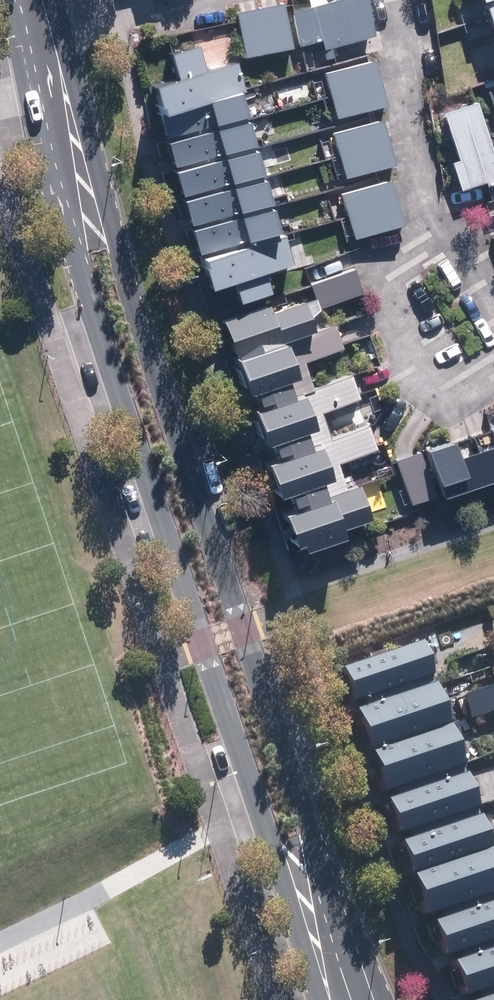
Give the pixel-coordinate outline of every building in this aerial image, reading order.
[(288,15),(297,50),(318,44),(322,62),(331,60),(329,49),(372,38),(362,0),(348,0),(288,15)] [(493,73),(493,0),(469,0),(493,73)] [(277,3),(231,16),(244,61),(290,49),(277,3)] [(163,61),(169,85),(143,93),(151,119),(227,98),(236,96),(228,69),(196,78),(189,54),(163,61)] [(367,62),(321,74),(334,120),(380,108),(367,62)] [(158,147),(235,127),(227,98),(151,119),(158,147)] [(436,112),(453,163),(445,166),(456,197),(493,184),(493,162),(473,99),(436,112)] [(376,122),(329,134),(342,180),(388,168),(376,122)] [(166,172),(241,151),(234,127),(160,148),(166,172)] [(174,201),(248,180),(242,156),(167,177),(174,201)] [(384,181),(338,193),(350,239),(396,227),(384,181)] [(183,230),(257,209),(250,185),(176,207),(183,230)] [(192,260),(266,239),(259,215),(185,236),(192,260)] [(277,240),(188,265),(196,295),(221,288),(227,308),(265,297),(260,277),(286,270),(277,240)] [(307,287),(316,311),(360,296),(351,272),(307,287)] [(227,363),(307,336),(297,305),(264,316),(260,302),(212,318),(227,363)] [(305,392),(297,366),(340,352),(332,328),(307,336),(227,363),(224,364),(241,414),(305,392)] [(320,441),(312,417),(357,402),(349,378),(305,392),(241,414),(257,462),(320,441)] [(340,493),(330,465),(372,451),(364,427),(320,441),(257,462),(275,515),(340,493)] [(481,486),(493,482),(493,430),(481,434),(486,449),(470,455),(481,486)] [(461,492),(481,486),(470,455),(450,461),(445,443),(418,452),(435,501),(461,492)] [(414,453),(391,461),(407,505),(430,497),(414,453)] [(340,493),(275,515),(290,558),(333,544),(330,536),(363,525),(351,489),(340,493)] [(486,623),(424,644),(439,689),(493,671),(493,648),(486,623)] [(423,681),(411,648),(331,675),(342,708),(423,681)] [(465,721),(493,712),(493,687),(458,699),(465,721)] [(438,728),(426,691),(345,717),(358,754),(438,728)] [(453,770),(440,733),(360,760),(372,796),(453,770)] [(467,813),(456,780),(375,806),(387,840),(467,813)] [(480,852),(468,818),(388,845),(399,879),(480,852)] [(492,892),(480,855),(399,882),(412,919),(492,892)] [(420,927),(431,961),(493,940),(493,903),(420,927)] [(441,967),(452,999),(454,999),(493,987),(493,950),(441,967)]
